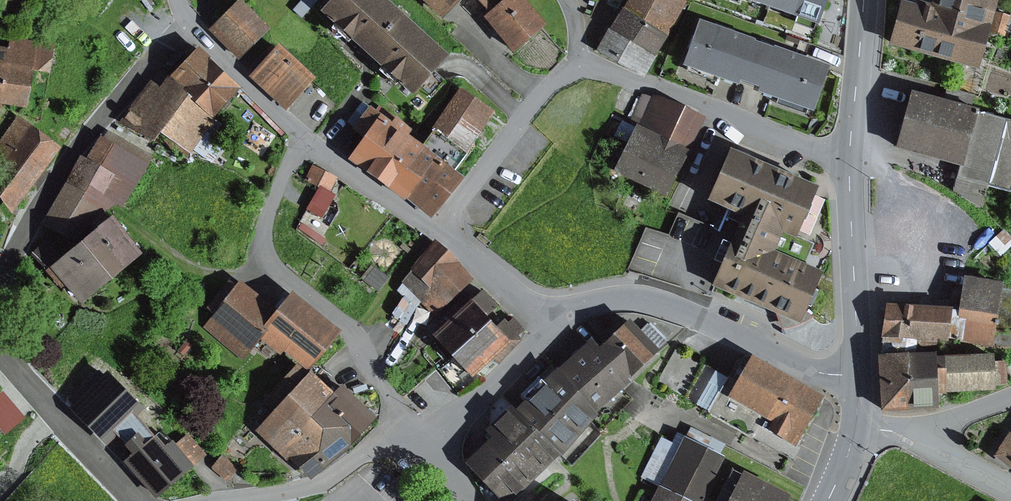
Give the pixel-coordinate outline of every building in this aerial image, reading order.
[(216,25),(246,54),(273,25),(247,0),(240,0),(216,25)] [(328,8),(421,93),(458,53),(400,0),(336,0),(328,8)] [(447,17),(465,0),(431,0),(447,17)] [(494,8),(488,13),(523,50),(552,22),(531,0),(487,0),(494,8)] [(596,51),(642,78),(687,0),(626,0),(596,51)] [(815,27),(825,0),(737,0),(815,27)] [(898,1),(886,47),(978,71),(997,0),(930,0),(929,6),(915,2),(914,5),(898,1)] [(764,45),(698,20),(681,67),(737,86),(738,82),(749,86),(764,45)] [(0,44),(0,99),(34,104),(40,67),(56,69),(60,41),(16,34),(14,46),(0,44)] [(283,41),(256,69),(293,104),(320,75),(283,41)] [(812,114),(828,68),(764,45),(749,86),(758,89),(756,94),(812,114)] [(159,77),(130,115),(186,159),(245,83),(201,48),(171,87),(159,77)] [(894,150),(958,168),(955,179),(1008,193),(1010,184),(1010,121),(969,110),(973,95),(947,88),(943,102),(910,93),(894,150)] [(433,129),(467,153),(494,112),(460,90),(433,129)] [(706,115),(645,90),(633,117),(643,121),(625,165),(676,186),(706,115)] [(29,113),(0,148),(0,175),(25,195),(67,143),(29,113)] [(374,113),(346,152),(433,216),(465,176),(455,169),(467,153),(433,129),(421,146),(374,113)] [(156,156),(109,133),(50,222),(83,235),(136,195),(156,156)] [(816,189),(727,152),(706,203),(740,217),(780,232),(796,239),(816,189)] [(320,186),(310,210),(327,217),(345,177),(317,165),(310,182),(320,186)] [(119,214),(59,261),(91,301),(151,253),(119,214)] [(780,232),(740,217),(710,288),(749,305),(780,232)] [(780,232),(749,305),(798,326),(820,274),(803,267),(812,246),(796,239),(780,232)] [(472,278),(436,242),(402,283),(436,315),(472,278)] [(388,275),(376,266),(365,281),(377,290),(388,275)] [(885,306),(881,353),(909,352),(935,351),(933,343),(946,344),(946,341),(992,349),(994,333),(1000,334),(1010,333),(1010,286),(962,278),(956,312),(950,312),(950,310),(885,306)] [(278,311),(244,286),(214,326),(251,355),(269,331),(314,366),(340,334),(290,294),(278,311)] [(525,331),(488,291),(444,331),(481,371),(525,331)] [(606,333),(610,337),(598,349),(627,381),(658,352),(657,351),(665,342),(647,324),(638,332),(628,321),(621,327),(617,322),(606,333)] [(598,349),(590,342),(555,371),(594,415),(630,384),(627,381),(598,349)] [(728,399),(737,383),(717,372),(675,349),(655,383),(708,412),(706,414),(751,439),(752,438),(777,452),(783,442),(767,432),(772,424),(728,399)] [(935,351),(909,352),(911,408),(937,407),(936,395),(935,358),(935,351)] [(909,352),(881,353),(883,409),(911,408),(909,352)] [(992,355),(935,358),(936,395),(994,392),(994,386),(1007,386),(1006,362),(993,363),(992,355)] [(823,398),(750,358),(737,383),(728,399),(772,424),(767,432),(783,442),(795,448),(796,446),(823,398)] [(111,361),(74,399),(117,441),(154,403),(111,361)] [(283,410),(316,374),(303,362),(269,398),(283,410)] [(283,410),(266,429),(320,479),(383,411),(353,383),(345,392),(321,369),(316,374),(283,410)] [(594,415),(555,371),(513,412),(558,457),(560,458),(596,417),(594,415)] [(0,397),(0,421),(8,434),(29,421),(10,391),(0,397)] [(513,412),(510,408),(483,434),(489,440),(463,465),(498,500),(513,500),(558,457),(513,412)] [(166,427),(133,458),(165,492),(198,461),(166,427)] [(991,457),(1010,471),(1010,470),(1010,435),(1008,434),(991,457)] [(682,438),(678,447),(660,438),(640,478),(658,486),(651,500),(702,500),(723,458),(682,438)] [(795,448),(783,442),(777,452),(794,461),(801,448),(796,446),(795,448)] [(732,469),(715,500),(787,500),(789,497),(732,469)]
